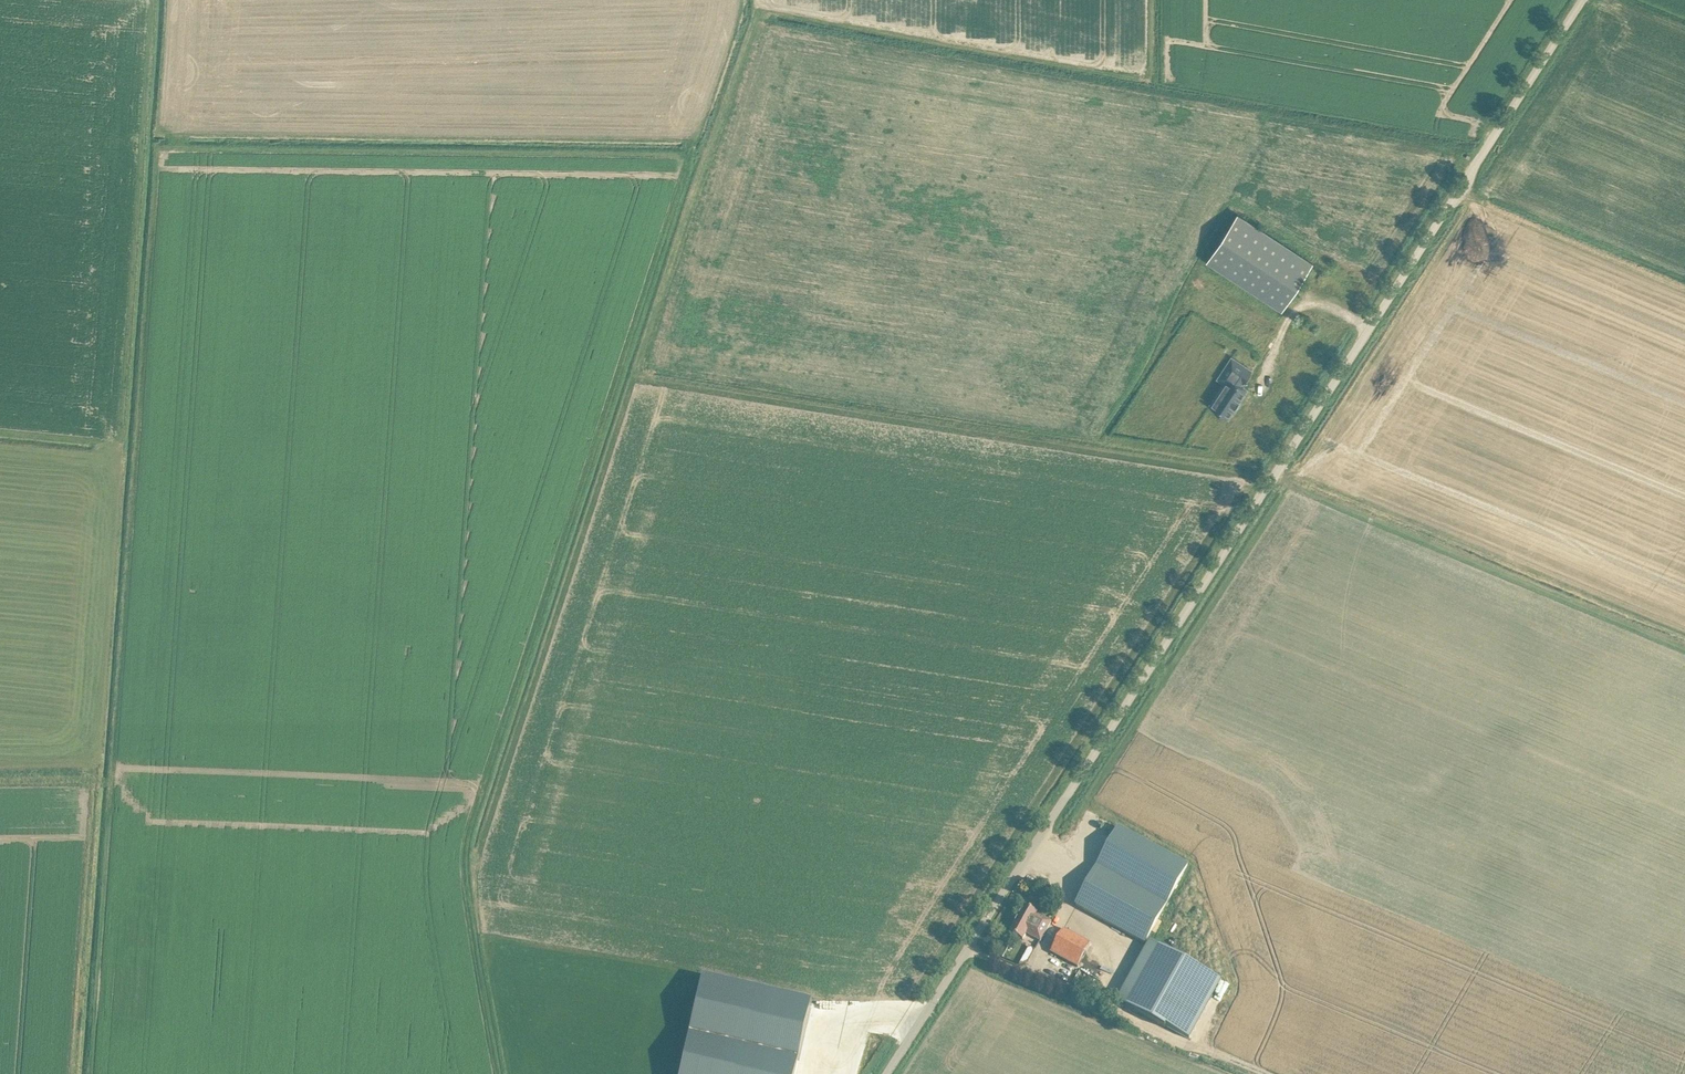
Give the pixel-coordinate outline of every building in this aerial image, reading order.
[(1207,260),(1282,309),(1313,262),(1238,214),(1207,260)] [(1205,426),(1225,438),(1245,408),(1238,403),(1245,390),(1228,379),(1221,389),(1226,393),(1205,426)] [(1188,866),(1129,833),(1119,828),(1076,906),(1145,944),(1188,866)] [(1025,907),(1019,917),(1011,933),(1023,940),(1027,933),(1040,941),(1051,922),(1025,907)] [(1064,929),(1051,953),(1078,968),(1089,947),(1091,944),(1064,929)] [(1191,1041),(1224,983),(1151,942),(1117,1003),(1168,1031),(1169,1029),(1191,1041)] [(679,1073),(796,1073),(799,1059),(812,1005),(700,979),(679,1073)] [(1002,986),(1013,988),(1014,981),(1003,979),(1002,986)]
